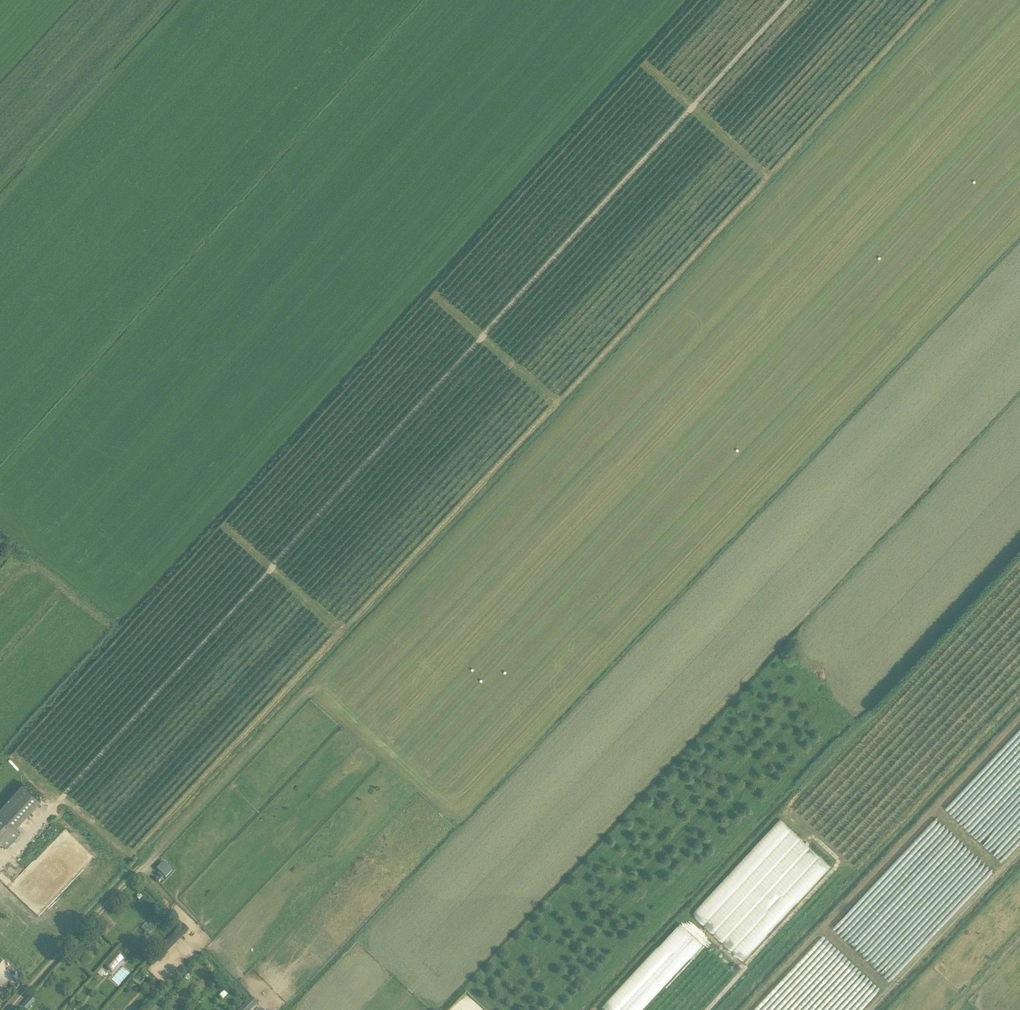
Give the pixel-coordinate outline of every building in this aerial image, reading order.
[(27,814),(9,798),(2,805),(20,821),(27,814)] [(695,914),(746,959),(831,863),(780,818),(695,914)] [(14,827),(7,820),(0,828),(0,841),(6,846),(19,831),(14,827)] [(163,861),(155,869),(165,878),(173,870),(163,861)] [(153,967),(189,931),(183,924),(147,961),(153,967)] [(621,1009),(642,1009),(703,942),(692,932),(621,1009)] [(151,949),(146,954),(149,958),(154,952),(151,949)] [(113,973),(124,960),(116,953),(105,966),(113,973)] [(112,978),(119,984),(129,972),(123,966),(112,978)] [(21,1009),(23,1009),(27,1009),(35,1001),(31,997),(21,1009)] [(258,1003),(251,997),(247,1001),(238,1009),(251,1009),(258,1003)]
